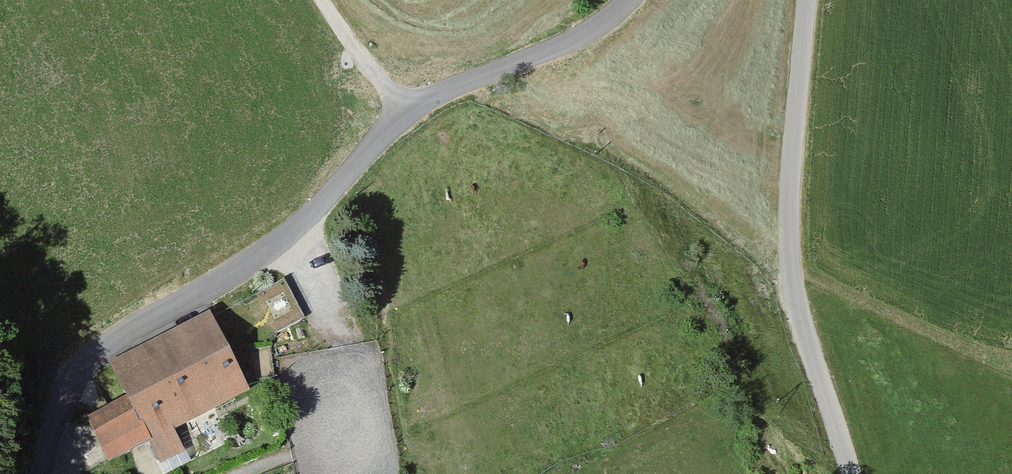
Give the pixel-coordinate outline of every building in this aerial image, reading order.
[(304,317),(284,278),(256,293),(276,331),(304,317)] [(208,314),(116,362),(132,393),(90,415),(110,454),(150,434),(161,455),(178,446),(168,426),(246,386),(208,314)]
